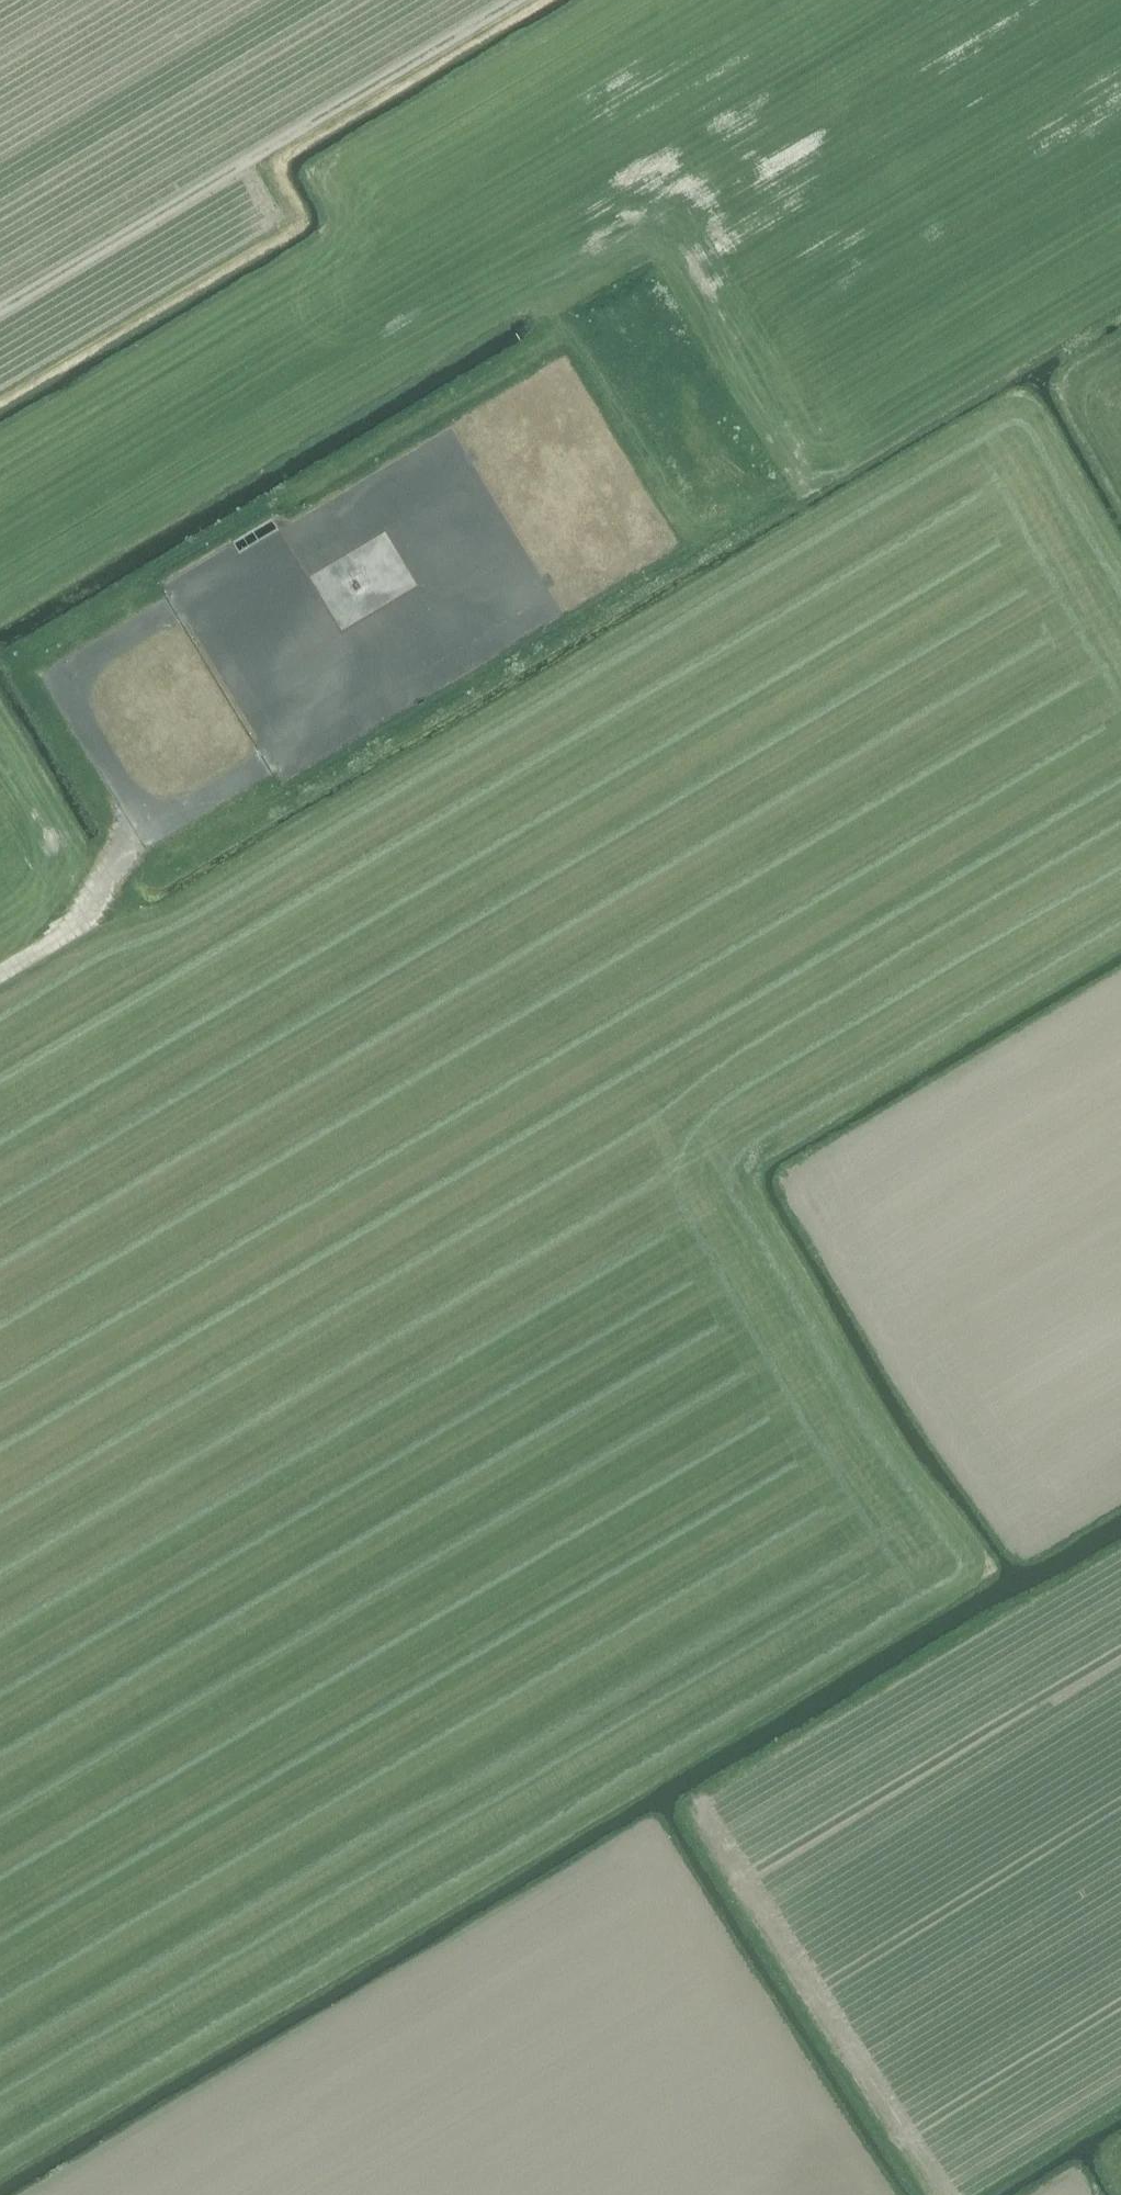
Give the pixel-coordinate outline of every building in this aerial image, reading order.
[(326,626),(404,584),(374,528),(296,571),(326,626)]
